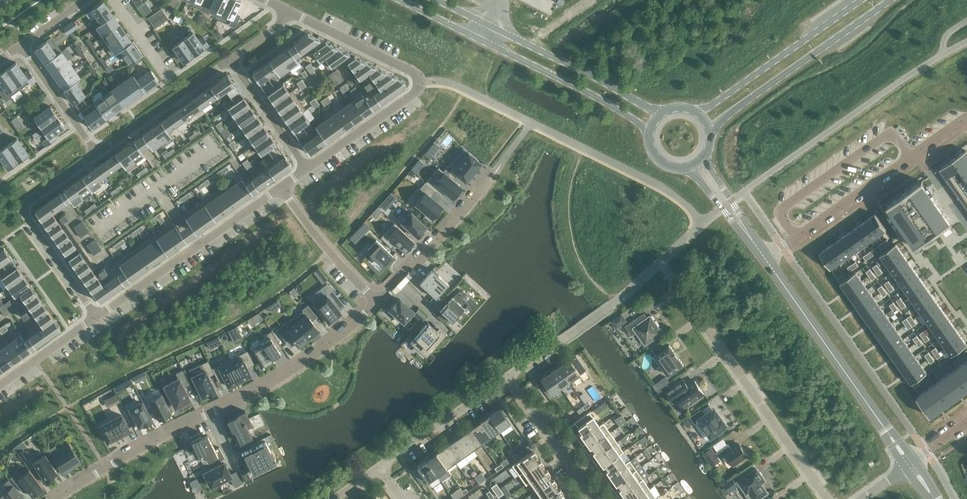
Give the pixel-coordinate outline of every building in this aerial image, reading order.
[(187,1),(197,6),(197,8),(202,11),(208,0),(207,0),(188,0),(187,1)] [(213,3),(208,0),(202,11),(208,14),(209,12),(219,17),(228,0),(215,0),(213,3)] [(240,0),(228,0),(219,17),(230,22),(229,24),(235,27),(240,16),(235,13),(241,1),(240,0)] [(102,1),(92,9),(99,19),(94,22),(97,26),(102,23),(112,15),(102,1)] [(161,8),(156,12),(160,17),(165,13),(161,8)] [(169,19),(165,13),(160,17),(163,22),(169,19)] [(119,24),(112,15),(102,23),(97,26),(103,35),(119,24)] [(196,23),(203,26),(206,20),(200,16),(196,23)] [(125,33),(119,24),(103,35),(109,44),(125,33)] [(190,28),(180,35),(194,55),(209,45),(203,37),(198,40),(190,28)] [(131,42),(125,33),(109,44),(116,53),(121,50),(120,49),(131,42)] [(326,42),(308,33),(298,40),(305,50),(311,46),(314,50),(326,42)] [(194,55),(180,35),(171,42),(185,62),(194,55)] [(305,50),(298,40),(293,44),(300,53),(305,50)] [(56,55),(46,41),(36,48),(46,62),(56,55)] [(141,56),(131,42),(120,49),(121,50),(130,64),(141,56)] [(338,48),(326,42),(314,50),(312,51),(319,61),(322,60),(321,59),(338,48)] [(299,62),(288,47),(279,54),(289,69),(299,62)] [(350,54),(338,48),(321,59),(322,60),(328,69),(350,54)] [(67,60),(61,51),(56,55),(46,62),(52,71),(67,60)] [(289,69),(279,54),(269,61),(276,70),(272,73),(276,78),(279,76),(289,69)] [(405,81),(355,56),(344,63),(358,84),(368,77),(369,80),(364,84),(367,89),(373,85),(375,87),(370,90),(380,103),(405,86),(405,81)] [(73,69),(67,60),(52,71),(58,80),(73,69)] [(276,70),(269,61),(265,64),(272,73),(276,70)] [(16,62),(6,69),(20,89),(29,83),(30,84),(36,80),(29,70),(24,74),(16,62)] [(272,73),(265,64),(252,73),(267,94),(277,88),(276,87),(268,76),(272,73)] [(6,69),(0,73),(0,81),(4,88),(0,91),(0,92),(6,101),(11,97),(10,96),(20,89),(6,69)] [(80,78),(73,69),(58,80),(64,89),(75,81),(75,82),(80,78)] [(158,81),(151,70),(137,80),(144,91),(158,81)] [(337,70),(329,75),(336,86),(345,80),(337,70)] [(228,74),(215,83),(222,93),(225,91),(233,103),(234,103),(243,97),(228,74)] [(137,80),(134,75),(124,81),(135,97),(144,91),(137,80)] [(75,81),(64,89),(74,103),(85,96),(75,82),(75,81)] [(135,97),(124,81),(115,88),(126,103),(135,97)] [(222,93),(215,83),(210,86),(217,96),(222,93)] [(283,83),(276,87),(277,88),(267,94),(274,104),(289,93),(289,92),(283,83)] [(217,96),(210,86),(194,98),(201,108),(217,96)] [(124,105),(113,90),(104,96),(115,112),(124,105)] [(292,90),(289,92),(289,93),(274,104),(280,113),(299,100),(292,90)] [(373,108),(360,90),(350,97),(352,100),(353,100),(363,115),(373,108)] [(115,112),(104,96),(94,102),(98,107),(106,118),(115,112)] [(250,106),(243,97),(234,103),(233,103),(229,106),(227,107),(234,117),(250,106)] [(201,108),(194,98),(177,110),(184,120),(201,108)] [(306,110),(299,100),(280,113),(287,122),(303,111),(303,112),(306,110)] [(352,100),(344,106),(343,107),(354,122),(363,115),(353,100),(352,100)] [(98,107),(94,102),(81,112),(91,128),(106,118),(98,107)] [(342,103),(332,110),(345,128),(354,122),(343,107),(344,106),(342,103)] [(51,106),(50,106),(39,114),(35,109),(26,116),(29,121),(31,120),(37,130),(57,116),(51,106)] [(256,115),(250,106),(234,117),(231,119),(238,128),(256,115)] [(184,120),(177,110),(161,122),(167,131),(168,131),(184,120)] [(345,128),(332,110),(322,117),(324,120),(325,120),(335,135),(345,128)] [(303,111),(287,122),(294,132),(303,125),(309,121),(303,112),(303,111)] [(263,125),(256,115),(238,128),(244,138),(263,125)] [(21,121),(17,116),(12,120),(16,125),(21,121)] [(64,126),(57,116),(37,130),(44,139),(42,140),(46,146),(56,139),(53,134),(64,126)] [(325,120),(324,120),(315,127),(312,129),(315,134),(319,132),(326,141),(335,135),(325,120)] [(167,131),(161,122),(151,128),(162,143),(164,146),(174,139),(168,131),(167,131)] [(269,134),(263,125),(244,138),(251,147),(254,145),(269,134)] [(303,125),(294,132),(309,153),(322,144),(315,135),(311,137),(303,125)] [(162,143),(151,128),(142,135),(152,150),(162,143)] [(319,132),(315,134),(315,135),(322,144),(326,141),(319,132)] [(276,143),(269,134),(254,145),(261,155),(261,154),(266,151),(267,150),(276,143)] [(17,138),(7,145),(19,162),(28,155),(17,138)] [(145,155),(134,140),(125,147),(135,162),(145,155)] [(292,165),(276,143),(267,150),(275,162),(272,165),(279,174),(292,165)] [(7,145),(0,150),(0,156),(9,169),(19,162),(7,145)] [(137,165),(135,162),(125,147),(115,153),(122,163),(128,172),(137,165)] [(953,159),(959,168),(966,163),(966,151),(966,150),(953,159)] [(466,182),(481,163),(468,152),(456,165),(451,161),(444,171),(453,178),(457,174),(466,182)] [(122,163),(115,153),(99,165),(106,175),(122,163)] [(953,159),(940,169),(946,178),(959,168),(953,159)] [(106,175),(99,165),(82,177),(89,187),(89,186),(106,175)] [(279,174),(272,165),(268,168),(275,178),(279,174)] [(275,178),(268,168),(251,180),(258,189),(275,178)] [(959,168),(946,178),(952,186),(965,177),(959,168)] [(442,189),(453,198),(454,197),(457,197),(462,192),(460,189),(462,187),(444,172),(439,178),(433,174),(426,182),(436,191),(439,193),(442,189)] [(253,193),(240,175),(230,182),(243,200),(253,193)] [(89,187),(82,177),(73,183),(83,198),(93,191),(89,186),(89,187)] [(952,186),(958,195),(966,188),(966,179),(965,177),(952,186)] [(922,181),(887,206),(916,248),(951,223),(922,181)] [(243,200),(230,182),(221,188),(234,206),(243,200)] [(420,188),(425,192),(415,204),(432,218),(442,206),(431,197),(436,191),(426,182),(425,182),(420,188)] [(83,198),(73,183),(63,190),(74,205),(83,198)] [(234,206),(221,188),(211,195),(224,213),(234,206)] [(958,195),(964,203),(966,201),(966,188),(958,195)] [(67,202),(60,192),(35,210),(41,220),(52,212),(55,211),(61,206),(67,202)] [(224,213),(211,195),(202,201),(215,220),(224,213)] [(215,220),(202,201),(193,208),(206,226),(215,220)] [(384,201),(380,205),(385,210),(389,206),(384,201)] [(206,226),(193,208),(183,215),(196,233),(206,226)] [(59,216),(55,211),(52,212),(41,220),(65,254),(79,244),(63,221),(69,217),(65,212),(59,216)] [(401,222),(417,237),(418,237),(423,231),(423,232),(424,231),(423,230),(426,226),(411,212),(401,222)] [(875,214),(867,220),(878,236),(886,230),(875,214)] [(867,220),(859,225),(870,241),(878,236),(867,220)] [(364,221),(359,227),(364,232),(370,227),(364,221)] [(186,240),(173,222),(163,229),(176,247),(186,240)] [(412,240),(396,225),(387,235),(403,250),(405,248),(406,249),(412,243),(411,242),(412,240)] [(859,225),(851,231),(862,247),(870,241),(859,225)] [(176,247),(163,229),(154,235),(167,253),(176,247)] [(851,231),(844,237),(855,252),(862,247),(851,231)] [(167,253),(154,235),(145,242),(158,260),(167,253)] [(844,237),(836,242),(847,258),(855,252),(844,237)] [(388,263),(394,257),(376,240),(368,249),(371,253),(365,259),(371,264),(380,273),(387,266),(385,264),(387,262),(388,263)] [(158,260),(145,242),(136,248),(148,266),(158,260)] [(836,242),(828,248),(839,263),(847,258),(836,242)] [(895,244),(880,255),(886,264),(902,253),(895,244)] [(0,250),(0,265),(1,264),(7,273),(17,266),(4,248),(0,250)] [(148,266),(136,248),(126,255),(139,273),(148,266)] [(828,248),(820,253),(831,269),(839,263),(828,248)] [(98,271),(82,249),(68,258),(92,292),(103,284),(105,282),(101,276),(107,272),(104,267),(98,271)] [(902,253),(886,264),(892,272),(908,261),(902,253)] [(139,273),(126,255),(117,262),(129,280),(139,273)] [(908,261),(892,272),(898,280),(913,269),(908,261)] [(24,276),(17,266),(7,273),(4,275),(1,277),(8,287),(24,276)] [(319,268),(314,272),(323,283),(328,279),(319,268)] [(432,270),(427,275),(420,283),(420,284),(436,298),(438,297),(447,286),(449,284),(439,275),(432,269),(432,270)] [(913,269),(898,280),(904,289),(919,278),(913,269)] [(841,282),(840,283),(846,292),(862,281),(856,272),(845,279),(841,282)] [(124,283),(118,274),(105,282),(103,284),(92,292),(99,301),(124,283)] [(30,285),(24,276),(8,287),(15,296),(17,295),(19,293),(30,285)] [(919,278),(904,289),(909,297),(925,286),(919,278)] [(862,281),(846,292),(852,300),(868,289),(862,281)] [(341,313),(333,302),(339,298),(327,283),(314,294),(320,300),(314,305),(329,323),(341,313)] [(54,319),(30,285),(19,293),(17,295),(27,309),(21,313),(24,318),(30,314),(40,328),(43,326),(43,327),(54,319)] [(925,286),(909,297),(915,305),(931,294),(925,286)] [(868,289),(852,300),(858,308),(874,297),(868,289)] [(452,321),(468,303),(456,293),(440,311),(452,321)] [(931,294),(915,305),(921,314),(937,303),(931,294)] [(434,296),(429,301),(435,307),(442,299),(438,296),(436,298),(434,296)] [(874,297),(858,308),(864,317),(880,306),(874,297)] [(400,299),(396,303),(395,302),(389,309),(404,322),(414,312),(400,299)] [(937,303),(921,314),(927,322),(943,311),(937,303)] [(880,306),(864,317),(870,325),(886,314),(880,306)] [(419,309),(415,314),(422,320),(426,316),(419,309)] [(943,311),(927,322),(933,331),(949,319),(943,311)] [(258,313),(247,320),(251,326),(262,319),(258,313)] [(296,322),(309,338),(319,330),(306,314),(296,322)] [(886,314),(870,325),(876,333),(891,322),(886,314)] [(613,322),(618,329),(627,322),(623,315),(613,322)] [(637,318),(625,326),(631,336),(636,332),(645,345),(662,333),(650,316),(641,323),(637,318)] [(61,328),(54,319),(43,327),(43,326),(40,328),(28,337),(35,346),(61,328)] [(949,319),(933,331),(939,339),(955,328),(949,319)] [(286,330),(299,346),(309,338),(296,322),(286,330)] [(891,322),(876,333),(882,342),(897,331),(891,322)] [(426,324),(410,342),(411,343),(412,342),(420,350),(424,345),(430,351),(429,351),(430,352),(447,334),(446,333),(445,333),(439,327),(436,330),(428,323),(427,324),(426,324)] [(235,327),(229,331),(235,343),(242,339),(235,327)] [(955,328),(939,339),(945,347),(960,336),(955,328)] [(283,348),(271,330),(266,334),(269,338),(261,343),(263,345),(254,351),(265,367),(274,361),(272,359),(281,353),(279,351),(283,348)] [(31,349),(19,331),(9,338),(22,356),(31,349)] [(897,331),(882,342),(888,350),(903,339),(897,331)] [(218,336),(207,342),(210,348),(221,343),(218,336)] [(960,336),(945,347),(951,356),(966,345),(960,336)] [(9,338),(0,344),(0,345),(12,362),(22,356),(9,338)] [(903,339),(888,350),(893,358),(909,347),(903,339)] [(662,341),(652,348),(657,354),(656,355),(655,356),(656,356),(668,374),(669,375),(683,365),(684,365),(683,364),(678,357),(675,353),(670,346),(670,345),(669,346),(667,347),(662,341)] [(0,345),(0,365),(3,369),(12,362),(0,345)] [(909,347),(893,358),(899,367),(915,356),(909,347)] [(246,366),(253,362),(247,350),(230,359),(240,381),(251,375),(246,366)] [(915,356),(899,367),(905,375),(921,364),(915,356)] [(240,381),(230,359),(212,368),(215,374),(218,380),(224,377),(229,387),(240,381)] [(580,374),(569,359),(559,367),(569,382),(580,374)] [(216,392),(209,377),(215,374),(212,368),(208,361),(202,365),(205,370),(192,376),(197,387),(195,388),(199,396),(201,395),(203,398),(208,395),(209,396),(216,392)] [(955,370),(966,387),(966,362),(955,370)] [(921,364),(905,375),(911,384),(912,383),(916,380),(927,373),(921,364)] [(569,382),(559,367),(550,373),(560,388),(569,382)] [(165,386),(176,407),(190,400),(184,388),(190,384),(182,370),(176,374),(178,379),(165,386)] [(936,383),(950,403),(966,391),(966,387),(955,370),(936,383)] [(560,388),(550,373),(540,379),(551,394),(560,388)] [(131,379),(113,388),(116,393),(133,384),(131,379)] [(684,380),(683,379),(666,392),(673,403),(678,400),(684,408),(704,394),(695,380),(687,385),(685,385),(684,386),(681,382),(684,380)] [(936,383),(916,397),(930,417),(950,403),(936,383)] [(158,388),(146,395),(149,401),(149,402),(158,421),(172,414),(162,395),(161,395),(158,388)] [(579,396),(585,404),(588,401),(583,394),(579,396)] [(115,395),(110,397),(113,404),(119,401),(115,395)] [(127,415),(133,426),(137,424),(139,427),(144,425),(144,426),(152,422),(142,402),(130,408),(132,413),(127,415)] [(510,423),(499,408),(489,416),(500,431),(510,423)] [(701,409),(691,417),(695,423),(707,440),(711,437),(717,433),(718,435),(724,430),(723,429),(725,427),(724,427),(726,425),(722,419),(720,421),(717,416),(719,415),(715,409),(713,411),(713,410),(705,415),(701,409)] [(229,423),(224,425),(230,436),(236,434),(240,443),(252,437),(248,429),(253,426),(245,411),(227,420),(229,423)] [(599,426),(589,412),(574,422),(581,432),(575,436),(579,441),(599,426)] [(122,415),(99,426),(107,442),(108,443),(109,442),(116,438),(121,436),(121,435),(129,431),(129,432),(130,431),(130,430),(129,430),(122,415)] [(622,415),(615,420),(619,426),(627,421),(622,415)] [(500,431),(489,416),(480,422),(491,437),(500,431)] [(491,437),(480,422),(471,428),(482,443),(491,437)] [(610,432),(603,423),(599,426),(579,441),(582,446),(586,443),(589,447),(591,446),(610,432)] [(482,443),(471,428),(462,434),(473,449),(482,443)] [(616,442),(610,432),(591,446),(594,450),(588,454),(592,459),(616,442)] [(216,453),(207,435),(202,438),(199,433),(190,437),(199,457),(205,454),(208,461),(217,456),(219,460),(225,458),(221,451),(216,453)] [(473,449),(462,434),(454,440),(464,456),(473,449)] [(464,456),(454,440),(445,447),(455,462),(464,456)] [(246,483),(252,480),(249,472),(275,460),(266,442),(242,454),(244,459),(242,459),(241,457),(240,457),(244,463),(238,466),(246,483)] [(623,451),(616,442),(592,459),(595,464),(599,461),(602,466),(604,465),(619,454),(623,451)] [(55,446),(49,450),(64,473),(81,463),(68,443),(58,450),(55,446)] [(741,446),(740,444),(732,449),(728,444),(717,452),(721,458),(726,455),(734,466),(748,456),(743,448),(742,448),(741,446),(741,445),(741,446)] [(455,462),(445,447),(436,453),(447,468),(455,462)] [(522,447),(515,452),(518,456),(525,451),(522,447)] [(28,457),(22,449),(18,453),(24,461),(28,457)] [(717,456),(712,449),(704,454),(709,461),(717,456)] [(539,461),(532,451),(512,465),(519,475),(539,461)] [(447,468),(436,453),(426,460),(437,475),(447,468)] [(46,483),(55,478),(53,475),(57,473),(45,454),(33,462),(46,483)] [(626,463),(619,454),(604,465),(607,469),(601,473),(605,478),(626,463)] [(437,475),(426,460),(417,466),(427,481),(437,475)] [(636,470),(630,460),(626,463),(605,478),(608,483),(612,480),(616,485),(617,484),(617,483),(636,470)] [(546,470),(539,461),(519,475),(525,484),(546,470)] [(211,486),(230,477),(235,486),(242,483),(236,472),(230,475),(224,463),(217,467),(217,466),(211,470),(204,473),(211,486)] [(757,468),(738,481),(746,493),(745,494),(748,498),(758,498),(767,493),(762,486),(760,484),(765,481),(757,468)] [(43,488),(29,469),(19,476),(16,473),(10,478),(21,490),(25,487),(32,496),(43,488)] [(552,479),(546,470),(525,484),(532,494),(552,479)] [(643,479),(636,470),(617,483),(617,484),(620,488),(614,492),(618,497),(643,479)] [(552,479),(532,494),(536,498),(544,498),(559,489),(552,479)] [(643,479),(618,497),(620,498),(625,498),(626,498),(634,498),(649,488),(643,479)] [(738,485),(734,479),(724,485),(729,492),(738,485)] [(8,480),(3,484),(8,490),(0,498),(25,498),(8,480)] [(496,483),(491,487),(495,492),(500,488),(496,483)] [(503,494),(500,488),(495,492),(498,497),(503,494)] [(649,488),(634,498),(654,498),(656,498),(649,488)] [(559,489),(544,498),(565,498),(566,498),(559,489)]
